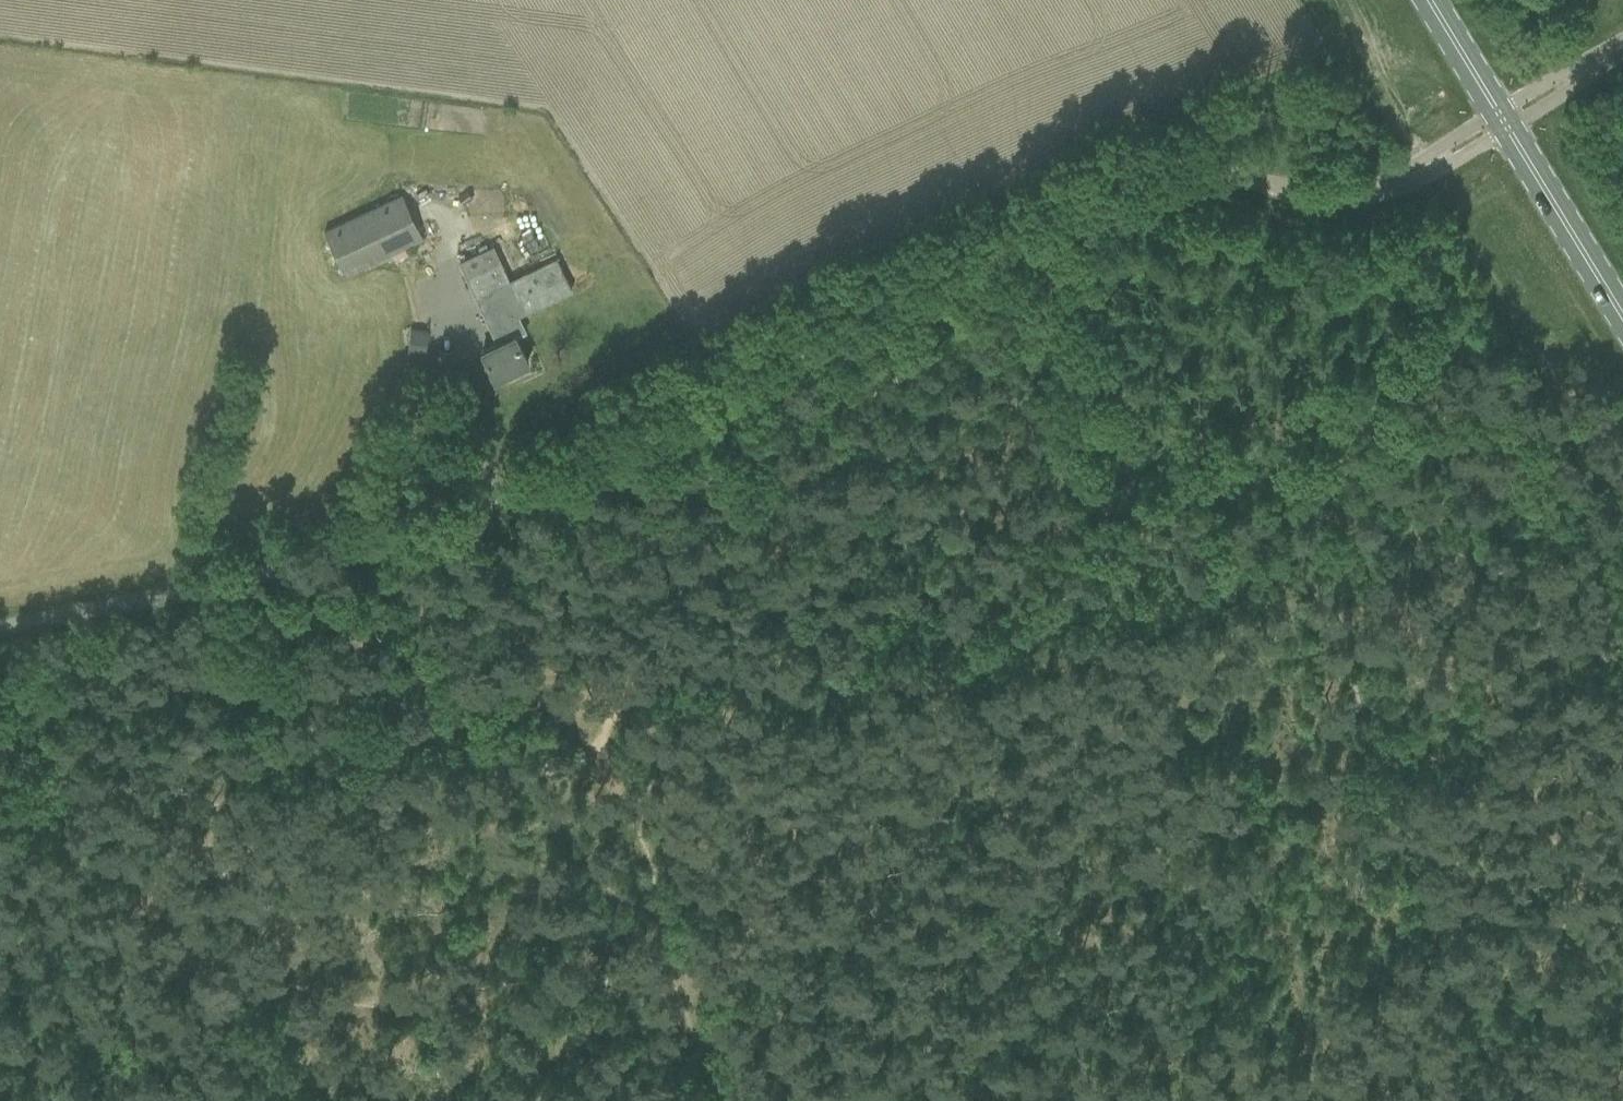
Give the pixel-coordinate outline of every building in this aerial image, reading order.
[(401,194),(325,230),(347,276),(422,240),(401,194)] [(571,289),(556,258),(509,280),(491,243),(457,259),(496,339),(481,347),(495,376),(528,361),(516,335),(525,330),(518,315),(571,289)] [(410,328),(407,352),(424,354),(427,331),(410,328)]
